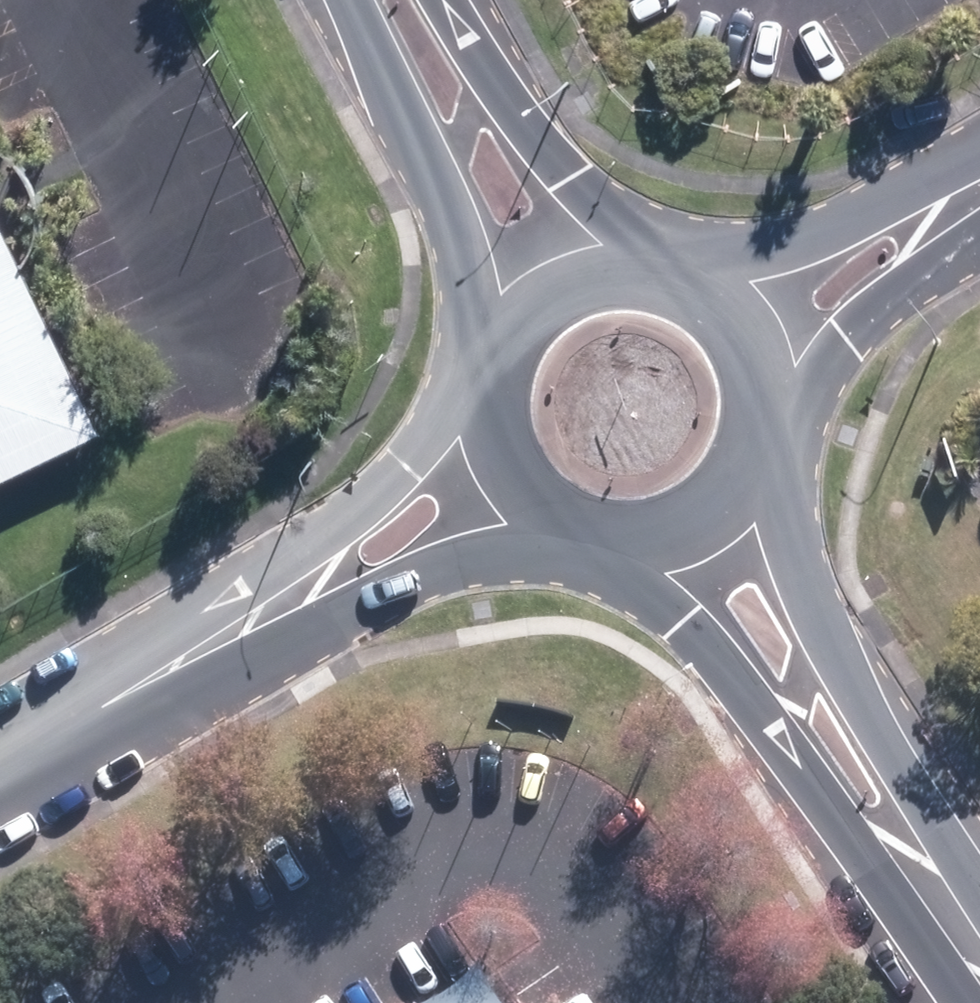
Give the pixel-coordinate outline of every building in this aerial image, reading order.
[(77,466),(0,299),(0,501),(77,466)]
